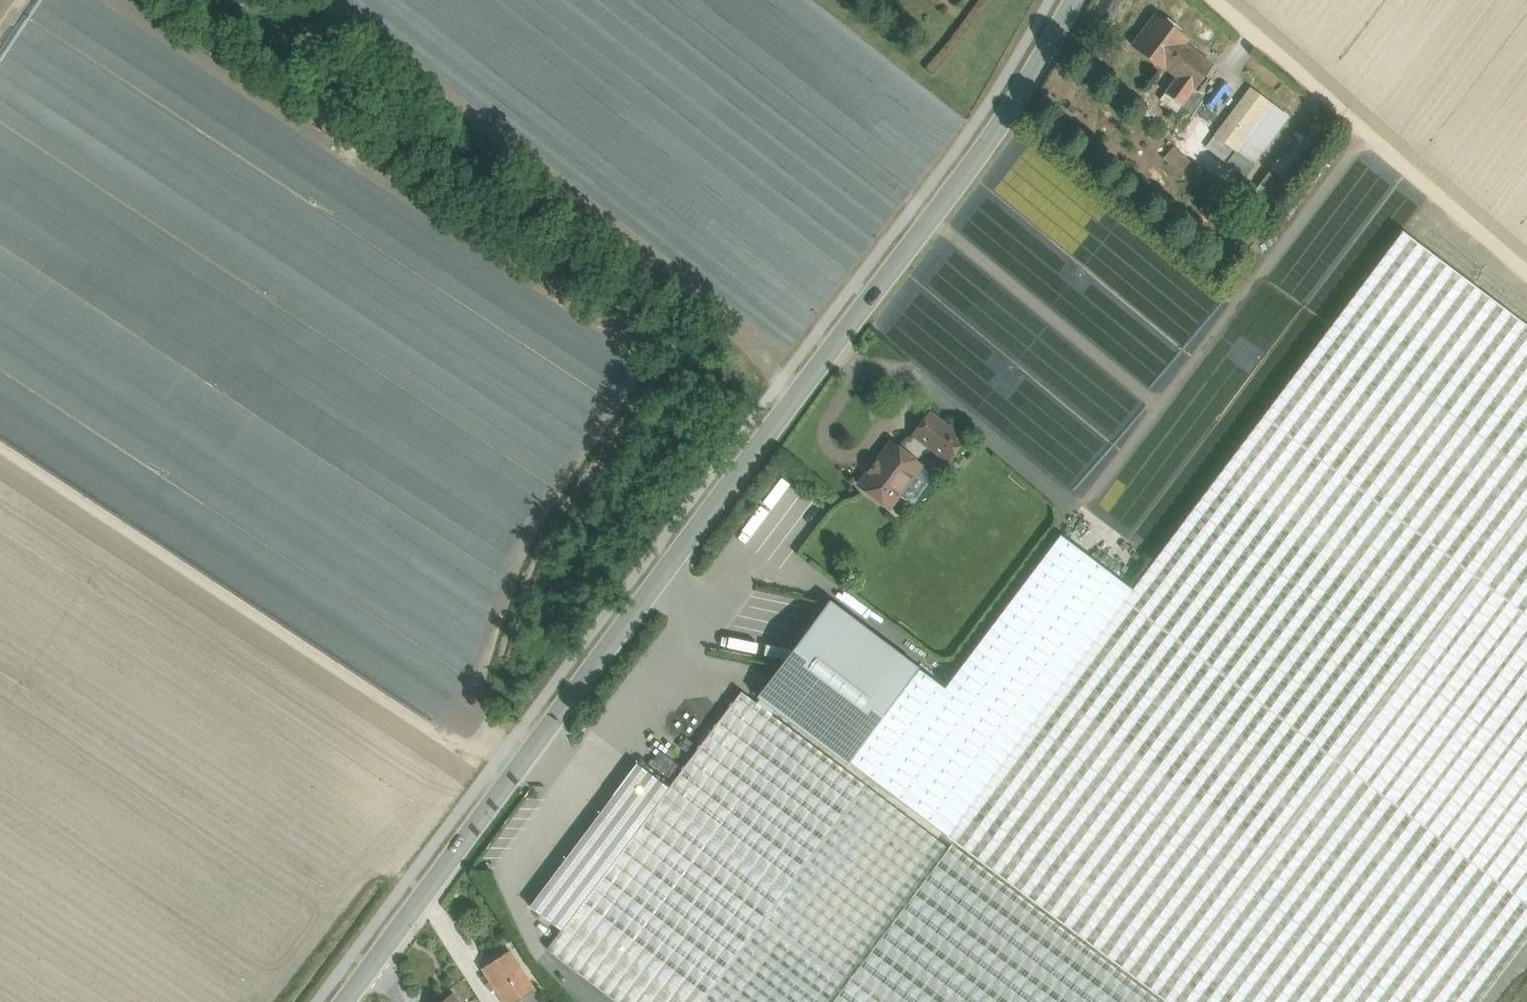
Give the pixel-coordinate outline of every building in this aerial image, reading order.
[(1187,39),(1156,16),(1133,46),(1164,69),(1165,67),(1177,76),(1165,92),(1182,105),(1212,65),(1183,43),(1187,39)] [(1273,104),(1250,87),(1236,106),(1256,126),(1273,104)] [(1236,106),(1214,135),(1237,152),(1256,126),(1236,106)] [(962,438),(930,414),(931,414),(929,413),(929,414),(915,433),(914,433),(913,434),(914,435),(915,435),(946,459),(947,460),(948,459),(962,440),(963,440),(964,439),(962,438)] [(890,444),(877,462),(875,461),(868,471),(869,472),(860,483),(859,485),(860,486),(860,485),(888,506),(887,506),(889,507),(890,506),(898,494),(906,500),(917,498),(929,482),(928,471),(919,464),(919,465),(892,444),(891,443),(890,444)] [(829,600),(757,696),(760,698),(757,703),(772,715),(775,710),(846,764),(919,668),(829,600)] [(741,691),(669,787),(657,803),(663,808),(664,814),(657,824),(650,824),(644,820),(577,909),(701,1001),(864,785),(772,715),(757,703),(741,691)] [(669,787),(637,763),(612,796),(613,796),(644,820),(650,824),(657,824),(664,814),(663,808),(657,803),(669,787)] [(1159,790),(1159,797),(1167,797),(1167,787),(1155,788),(1154,778),(1148,778),(1149,790),(1159,790)] [(701,1001),(830,1001),(947,847),(864,785),(701,1001)] [(612,796),(530,905),(562,929),(577,909),(644,820),(613,796),(612,796)] [(951,844),(948,848),(947,847),(830,1001),(1161,1001),(951,844)] [(577,909),(562,929),(548,948),(619,1001),(701,1001),(577,909)] [(483,969),(504,1001),(513,1001),(518,999),(519,1001),(542,1001),(510,951),(483,969)] [(453,993),(441,1001),(460,1001),(453,993)]
